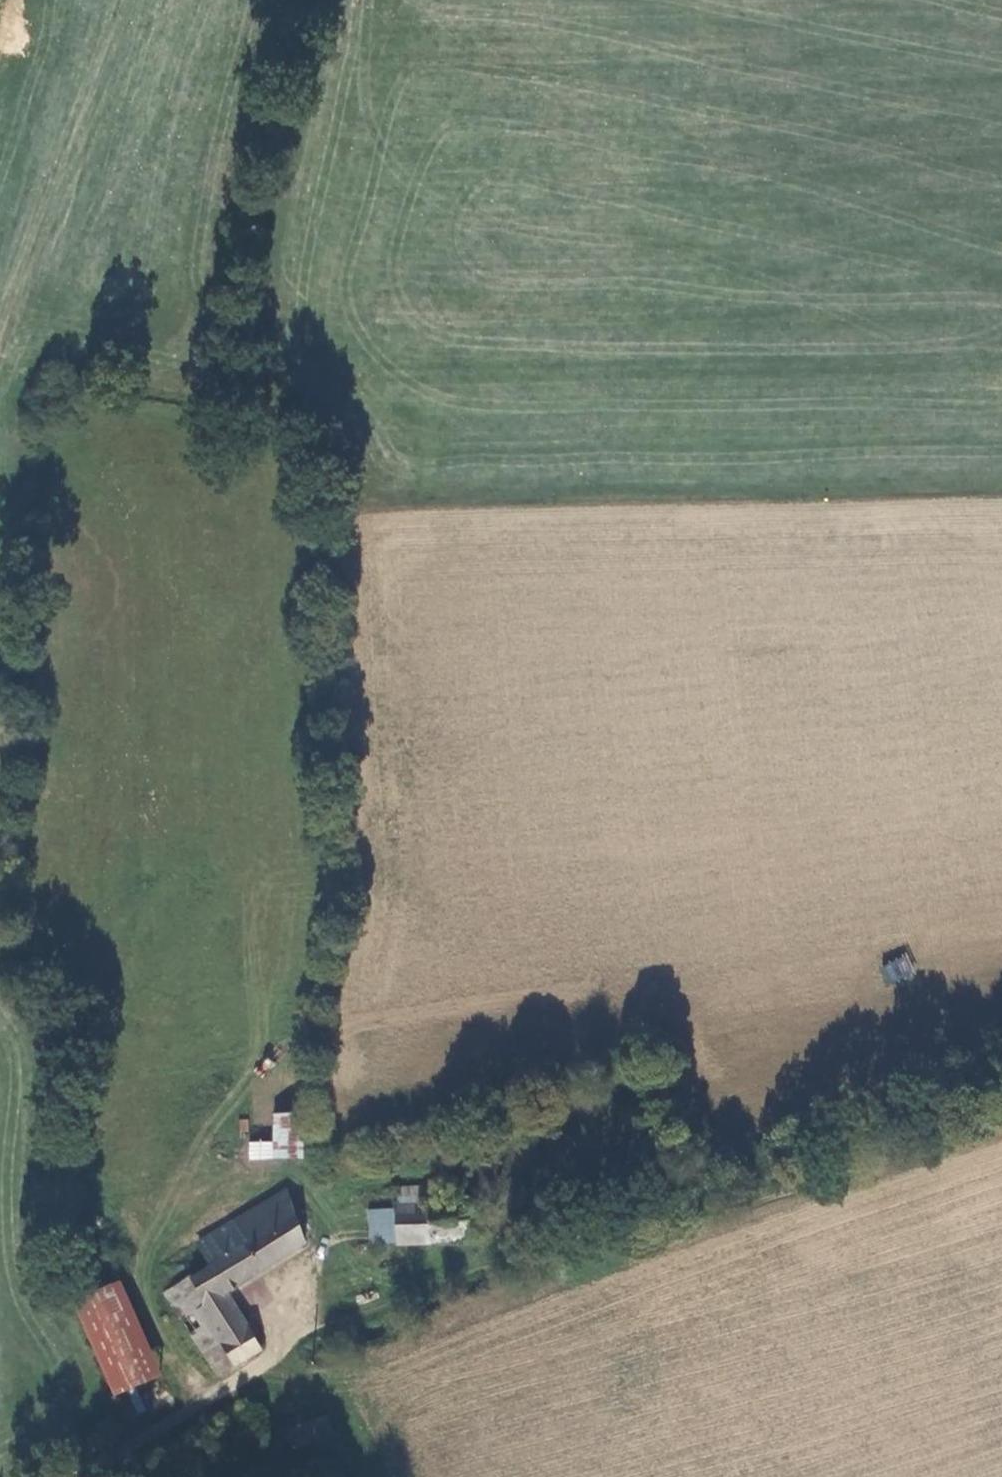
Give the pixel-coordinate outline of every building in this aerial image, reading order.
[(906,954),(882,965),(891,985),(915,974),(906,954)] [(276,1156),(301,1155),(301,1114),(276,1114),(276,1156)] [(471,1239),(487,1238),(486,1209),(429,1211),(429,1191),(395,1192),(396,1209),(368,1210),(370,1250),(397,1249),(397,1250),(472,1247),(471,1239)] [(167,1294),(215,1379),(263,1353),(227,1298),(305,1249),(288,1197),(201,1244),(214,1267),(193,1280),(192,1277),(167,1294)] [(122,1281),(75,1302),(115,1394),(163,1373),(122,1281)]
